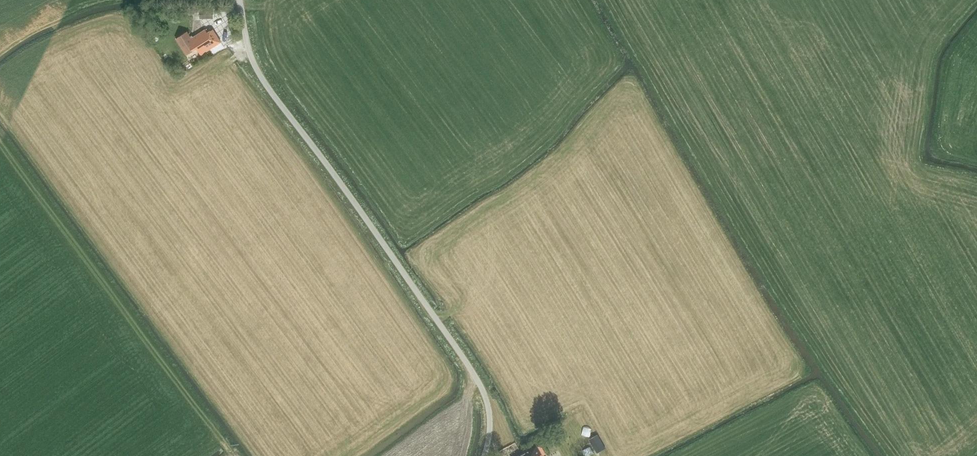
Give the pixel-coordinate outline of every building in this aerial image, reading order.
[(176,39),(187,55),(197,48),(201,55),(209,50),(199,34),(193,37),(192,35),(190,37),(187,32),(176,39)] [(590,433),(598,449),(607,445),(598,429),(590,433)] [(546,454),(541,445),(537,446),(537,445),(517,455),(543,455),(546,454)]
